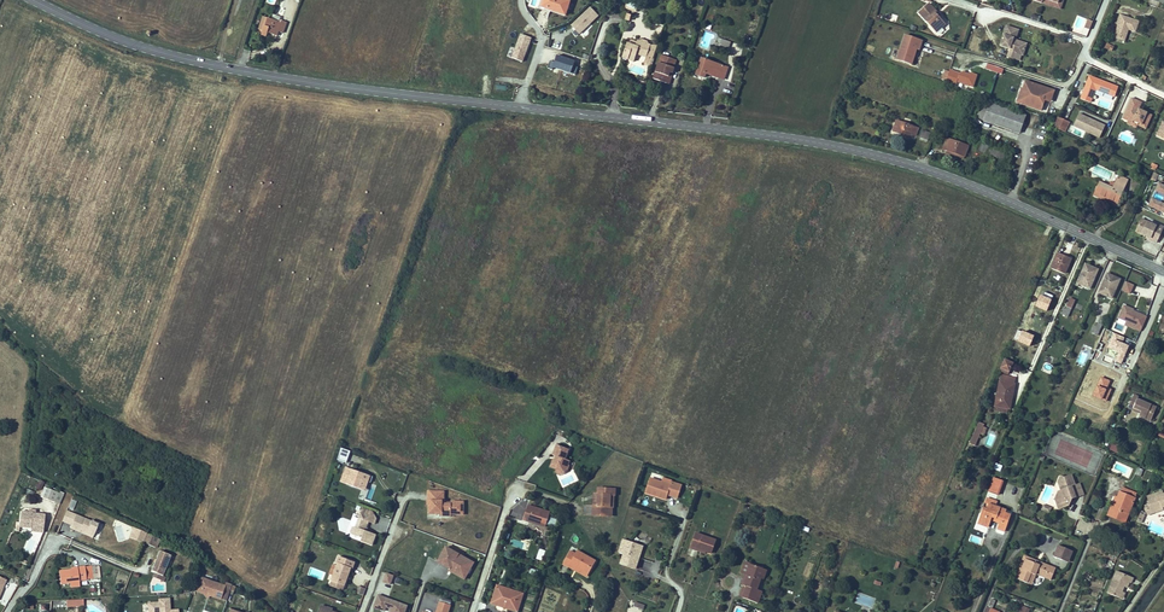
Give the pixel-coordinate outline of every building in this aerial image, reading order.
[(538,9),(549,13),(550,11),(551,8),(549,7),(548,8),(542,6),(544,0),(540,0),(538,9)] [(569,3),(561,0),(544,0),(542,6),(548,8),(549,7),(551,8),(550,11),(565,16),(569,3)] [(978,1),(973,0),(933,0),(976,9),(978,1)] [(1058,4),(1046,0),(1043,0),(1042,3),(1061,10),(1064,0),(1059,0),(1058,4)] [(930,3),(919,13),(936,32),(945,24),(938,17),(935,14),(937,12),(930,3)] [(579,34),(599,16),(590,6),(570,24),(579,34)] [(1139,21),(1120,15),(1117,24),(1118,26),(1119,28),(1118,29),(1116,30),(1114,37),(1120,39),(1121,38),(1125,39),(1128,30),(1135,32),(1139,21)] [(271,20),(263,17),(258,29),(263,31),(262,35),(267,36),(268,33),(277,36),(279,31),(281,26),(285,28),(287,22),(280,20),(279,22),(271,20)] [(1016,29),(1006,26),(1000,46),(1009,49),(1009,51),(1023,55),(1026,46),(1012,41),(1016,29)] [(1018,30),(1016,29),(1012,41),(1026,46),(1027,43),(1015,40),(1018,30)] [(520,33),(515,49),(510,47),(507,57),(524,62),(531,37),(520,33)] [(922,40),(905,35),(897,59),(910,64),(915,48),(916,49),(919,50),(922,40)] [(731,42),(722,39),(720,44),(719,48),(728,51),(731,42)] [(637,42),(636,46),(629,44),(627,43),(622,57),(634,61),(637,54),(646,57),(653,59),(654,56),(648,54),(651,45),(647,43),(647,41),(642,40),(641,42),(638,41),(637,42)] [(658,44),(651,45),(648,54),(654,56),(658,44)] [(553,67),(571,73),(575,61),(557,55),(553,67)] [(676,60),(662,55),(653,78),(666,83),(670,72),(673,73),(674,68),(676,60)] [(1076,59),(1068,56),(1061,71),(1069,74),(1076,59)] [(646,57),(644,65),(650,67),(653,59),(646,57)] [(728,67),(702,58),(696,75),(704,78),(706,74),(723,80),(728,67)] [(1002,74),(1004,68),(987,63),(985,68),(1002,74)] [(960,74),(950,70),(945,83),(956,86),(957,82),(973,87),(977,75),(971,73),(967,76),(964,71),(960,74)] [(1118,87),(1089,76),(1081,99),(1090,102),(1095,89),(1114,96),(1118,87)] [(1054,91),(1025,81),(1022,89),(1029,91),(1028,93),(1025,92),(1020,104),(1040,111),(1045,97),(1051,99),(1054,91)] [(1028,93),(1029,91),(1022,89),(1021,88),(1016,103),(1020,104),(1025,92),(1028,93)] [(1142,103),(1131,98),(1122,118),(1128,121),(1129,119),(1138,123),(1137,125),(1146,129),(1152,115),(1139,109),(1142,103)] [(989,103),(982,100),(976,118),(983,121),(989,103)] [(1025,116),(989,103),(983,121),(1019,134),(1025,116)] [(1105,126),(1079,114),(1073,127),(1099,139),(1105,126)] [(1070,122),(1058,117),(1053,127),(1066,132),(1070,122)] [(1137,125),(1138,123),(1129,119),(1128,121),(1127,124),(1136,128),(1137,125)] [(918,128),(897,121),(893,131),(911,137),(912,134),(915,136),(918,128)] [(922,130),(920,138),(928,141),(930,133),(922,130)] [(947,138),(944,146),(948,147),(947,150),(964,157),(968,146),(947,138)] [(1006,152),(980,143),(977,151),(1003,160),(1006,152)] [(963,159),(964,157),(947,150),(946,152),(963,159)] [(1128,180),(1119,176),(1115,184),(1113,188),(1109,186),(1100,182),(1094,196),(1104,200),(1106,198),(1117,203),(1128,180)] [(1159,184),(1156,190),(1163,194),(1163,186),(1159,184)] [(1152,199),(1149,206),(1163,213),(1163,204),(1152,199)] [(1156,226),(1141,219),(1136,232),(1147,237),(1150,238),(1149,240),(1156,243),(1162,231),(1155,228),(1156,226)] [(1062,256),(1054,253),(1051,261),(1054,262),(1051,268),(1065,273),(1071,259),(1062,256)] [(1095,268),(1085,264),(1077,283),(1089,289),(1095,277),(1092,276),(1095,268)] [(1117,278),(1107,274),(1099,293),(1111,298),(1117,287),(1114,285),(1117,278)] [(1130,294),(1134,284),(1125,280),(1121,290),(1130,294)] [(1040,308),(1045,297),(1038,294),(1033,305),(1040,308)] [(1070,298),(1067,307),(1071,309),(1075,300),(1070,298)] [(1133,310),(1124,306),(1118,318),(1127,321),(1139,327),(1141,328),(1146,317),(1136,312),(1135,313),(1132,312),(1132,311),(1133,310)] [(1071,309),(1067,307),(1063,315),(1068,317),(1071,309)] [(1139,327),(1127,321),(1125,325),(1138,330),(1139,327)] [(1136,348),(1126,344),(1121,353),(1132,358),(1136,348)] [(1082,352),(1078,362),(1083,364),(1087,354),(1082,352)] [(1013,363),(1005,360),(1000,371),(1008,374),(1013,363)] [(1045,361),(1041,370),(1050,374),(1054,365),(1045,361)] [(995,406),(1008,409),(1012,389),(1014,390),(1015,385),(1014,384),(1015,378),(1001,375),(995,406)] [(1152,418),(1156,407),(1137,399),(1138,397),(1134,395),(1129,406),(1141,411),(1140,413),(1139,416),(1145,419),(1146,416),(1152,418)] [(984,424),(979,422),(970,443),(975,446),(984,424)] [(1113,443),(1111,448),(1119,451),(1121,447),(1113,443)] [(556,445),(553,455),(556,456),(555,458),(553,459),(550,467),(556,469),(559,470),(561,474),(566,472),(569,465),(568,465),(569,461),(565,459),(569,449),(556,445)] [(337,460),(346,463),(350,450),(340,447),(337,460)] [(995,463),(993,469),(1000,471),(1003,465),(995,463)] [(347,484),(362,490),(365,480),(368,482),(370,476),(346,467),(343,477),(349,479),(347,484)] [(1140,476),(1143,470),(1138,468),(1135,474),(1140,476)] [(1058,491),(1056,497),(1058,504),(1063,502),(1064,507),(1069,505),(1070,502),(1069,500),(1069,498),(1071,497),(1072,499),(1083,494),(1079,484),(1075,485),(1074,486),(1072,481),(1073,481),(1071,475),(1064,478),(1060,476),(1058,482),(1061,490),(1058,491)] [(994,477),(989,492),(997,495),(1003,481),(994,477)] [(677,498),(682,485),(671,482),(670,485),(650,478),(646,493),(657,496),(658,494),(667,497),(667,495),(677,498)] [(40,490),(44,482),(39,479),(35,487),(40,490)] [(40,497),(54,502),(58,493),(44,487),(40,497)] [(612,495),(612,489),(598,488),(598,494),(598,495),(599,495),(599,499),(598,499),(597,506),(594,506),(593,506),(593,515),(610,516),(611,495),(612,495)] [(1123,488),(1121,493),(1135,498),(1137,494),(1123,488)] [(443,491),(427,491),(427,504),(428,504),(428,512),(441,512),(441,514),(450,514),(450,512),(463,512),(463,501),(443,501),(443,491)] [(1119,499),(1111,517),(1125,522),(1135,498),(1121,493),(1120,492),(1117,498),(1119,499)] [(58,493),(54,502),(60,504),(64,495),(58,493)] [(1163,495),(1161,494),(1157,495),(1157,497),(1151,499),(1150,496),(1147,497),(1149,503),(1148,504),(1148,505),(1145,506),(1147,515),(1163,510),(1162,508),(1163,507),(1163,494),(1163,495)] [(1058,504),(1056,497),(1055,499),(1059,509),(1064,507),(1063,502),(1058,504)] [(1117,498),(1115,497),(1108,515),(1111,517),(1119,499),(1117,498)] [(1005,531),(1010,517),(1004,515),(1005,513),(1006,510),(996,507),(997,502),(986,498),(977,523),(988,527),(991,520),(992,517),(1000,520),(999,523),(997,529),(1005,531)] [(73,511),(76,500),(70,499),(68,509),(73,511)] [(528,505),(524,518),(536,522),(535,524),(545,527),(550,512),(528,505)] [(368,522),(372,511),(363,507),(356,527),(352,528),(351,532),(353,535),(362,538),(361,541),(372,545),(376,534),(365,530),(368,522)] [(28,512),(21,511),(19,522),(19,527),(30,528),(30,531),(43,533),(44,526),(45,515),(36,514),(36,510),(28,510),(28,512)] [(66,511),(62,521),(67,523),(71,513),(66,511)] [(374,524),(377,517),(372,511),(368,522),(374,524)] [(91,521),(71,513),(67,523),(71,525),(70,528),(80,532),(81,530),(94,535),(98,524),(91,521)] [(549,517),(547,524),(555,527),(557,520),(549,517)] [(112,536),(126,541),(132,526),(118,521),(112,536)] [(147,534),(133,528),(130,537),(143,543),(147,534)] [(696,533),(691,546),(697,548),(697,547),(706,550),(706,551),(711,553),(716,540),(696,533)] [(158,538),(147,534),(143,543),(155,547),(158,538)] [(639,558),(634,556),(638,545),(623,540),(619,552),(624,554),(621,564),(635,569),(639,558)] [(634,556),(639,558),(643,547),(638,545),(634,556)] [(1054,557),(1062,560),(1067,549),(1058,546),(1054,557)] [(465,579),(474,563),(446,547),(438,562),(450,569),(449,571),(465,579)] [(1072,552),(1067,549),(1062,560),(1068,562),(1072,552)] [(170,555),(159,551),(151,572),(154,573),(162,576),(170,555)] [(588,574),(596,561),(577,551),(575,554),(570,551),(563,564),(568,567),(570,564),(575,567),(588,574)] [(355,562),(339,556),(337,563),(338,563),(337,566),(334,576),(332,581),(344,586),(347,579),(346,578),(346,576),(348,577),(351,568),(352,568),(355,562)] [(1019,568),(1020,568),(1022,569),(1026,559),(1039,565),(1040,562),(1024,556),(1019,568)] [(1051,580),(1055,569),(1040,562),(1039,565),(1026,559),(1022,569),(1020,568),(1016,579),(1029,584),(1033,574),(1035,575),(1036,574),(1037,570),(1046,574),(1044,577),(1051,580)] [(741,573),(746,574),(748,575),(744,585),(743,588),(746,589),(743,598),(758,603),(762,591),(757,589),(761,578),(764,569),(745,562),(741,573)] [(334,576),(337,566),(333,564),(329,574),(334,576)] [(72,570),(59,571),(60,584),(70,583),(79,582),(79,580),(86,580),(85,567),(71,568),(72,570)] [(587,577),(588,574),(575,567),(574,570),(587,577)] [(530,569),(527,578),(532,580),(535,570),(530,569)] [(1107,593),(1119,598),(1122,592),(1124,587),(1127,588),(1129,583),(1131,583),(1133,578),(1116,571),(1107,593)] [(162,576),(154,573),(152,577),(164,582),(165,577),(162,576)] [(386,573),(383,582),(390,584),(393,576),(386,573)] [(201,578),(196,591),(202,593),(211,595),(221,599),(224,591),(229,593),(232,585),(226,583),(225,586),(201,578)] [(344,586),(332,581),(330,585),(343,590),(344,586)] [(498,603),(518,610),(523,594),(503,587),(502,590),(496,588),(491,603),(497,605),(498,603)] [(224,591),(221,599),(227,601),(229,593),(224,591)] [(527,591),(523,603),(532,605),(536,593),(527,591)] [(407,606),(378,595),(374,607),(379,609),(381,605),(386,607),(391,609),(390,611),(405,611),(407,606)] [(168,599),(158,599),(158,602),(147,603),(147,611),(177,611),(177,610),(169,610),(168,599)] [(450,606),(440,603),(437,611),(448,611),(450,606)] [(498,603),(497,605),(517,611),(518,610),(498,603)]
